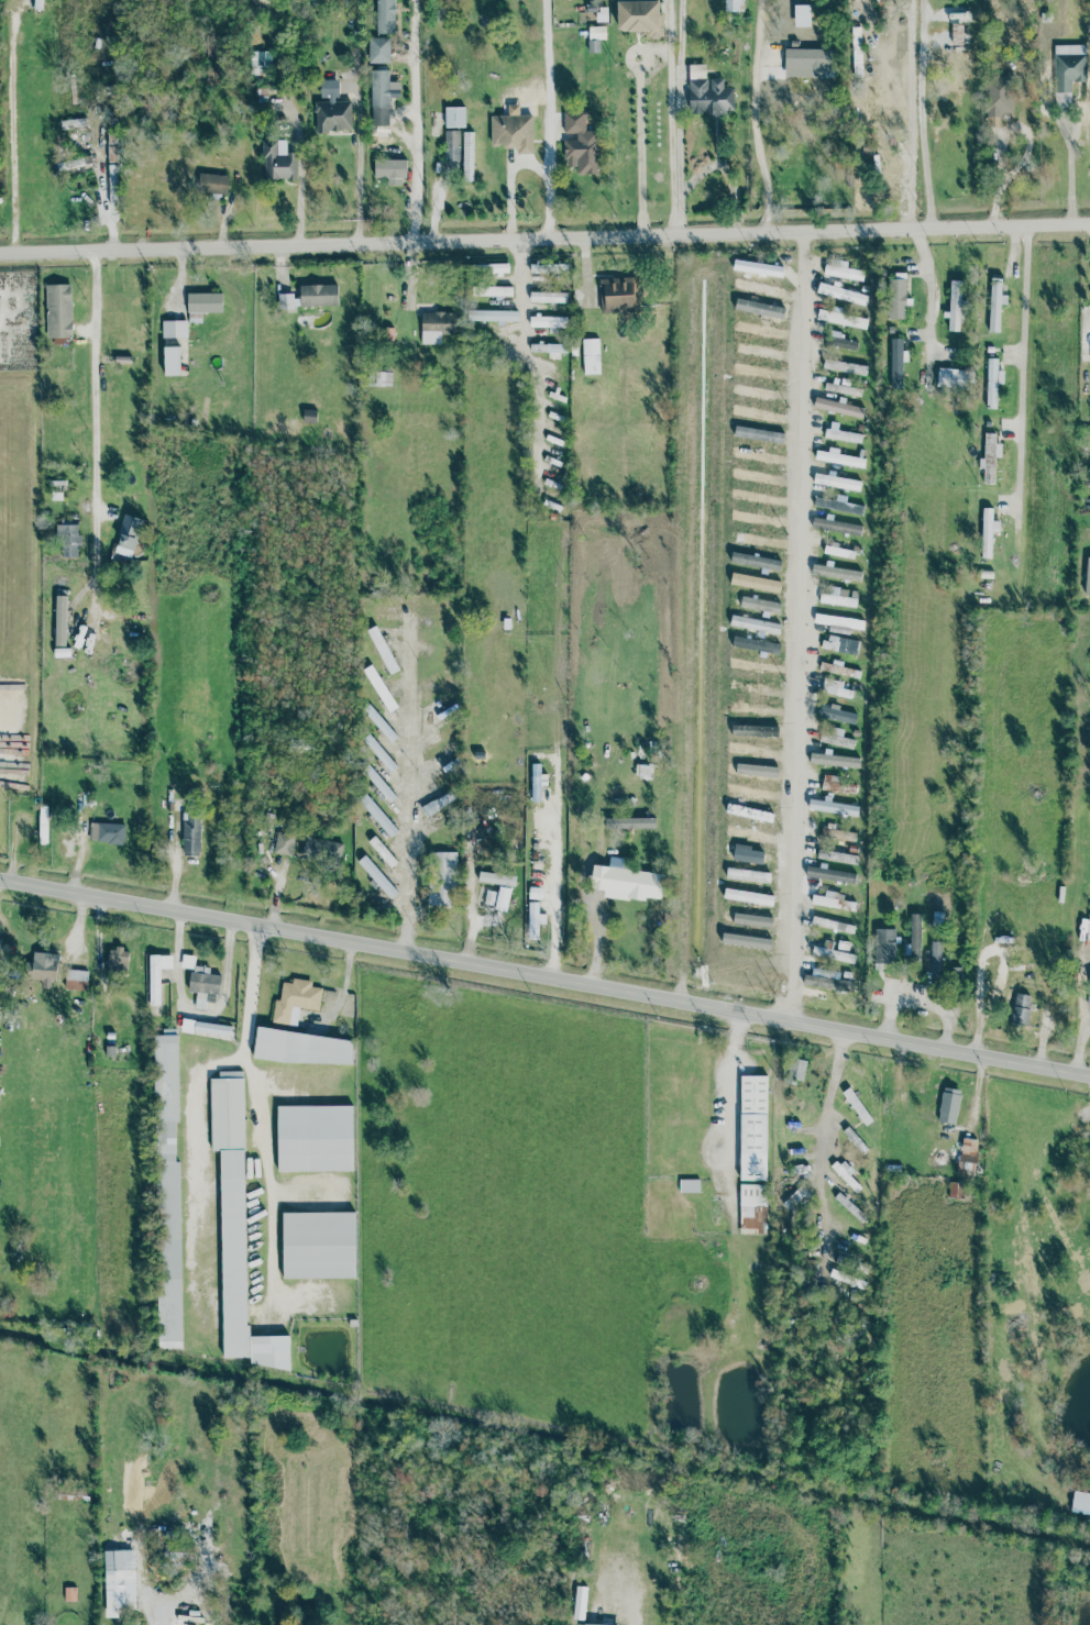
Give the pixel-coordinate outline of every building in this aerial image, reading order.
[(42,10),(42,0),(33,0),(33,9),(42,10)] [(395,33),(394,0),(376,0),(376,34),(395,33)] [(617,31),(647,31),(648,37),(663,37),(663,10),(659,10),(659,0),(647,0),(616,0),(617,31)] [(742,11),(742,0),(724,0),(724,11),(742,11)] [(599,40),(605,38),(605,25),(587,26),(588,53),(599,52),(599,40)] [(858,26),(850,27),(852,77),(861,76),(858,26)] [(389,37),(368,37),(370,64),(390,63),(389,37)] [(1086,45),(1054,45),(1056,110),(1071,110),(1070,81),(1086,81),(1086,45)] [(833,68),(834,49),(785,48),(784,76),(823,77),(824,68),(833,68)] [(396,82),(388,82),(388,69),(371,70),(372,126),(389,125),(388,98),(397,98),(396,82)] [(1001,125),(1000,112),(1011,112),(1010,76),(986,76),(986,125),(1001,125)] [(734,88),(723,88),(723,78),(689,78),(689,115),(723,115),(723,110),(734,110),(734,88)] [(320,79),(320,100),(315,100),(316,131),(351,131),(351,101),(338,101),(338,79),(320,79)] [(465,126),(464,107),(444,107),(445,126),(465,126)] [(597,174),(597,131),(585,131),(585,112),(563,112),(563,133),(575,133),(575,139),(563,140),(563,167),(575,167),(575,174),(597,174)] [(532,154),(532,115),(491,115),(491,147),(516,146),(516,154),(532,154)] [(460,131),(444,130),(444,161),(460,161),(460,131)] [(473,132),(464,132),(463,177),(472,177),(473,132)] [(263,178),(295,179),(296,153),(277,152),(278,141),(264,140),(263,178)] [(374,178),(386,178),(386,185),(405,185),(404,159),(373,159),(374,178)] [(115,164),(108,165),(109,206),(117,206),(115,164)] [(228,175),(196,174),(196,194),(228,195),(228,175)] [(508,275),(508,264),(471,263),(471,274),(508,275)] [(530,273),(566,274),(568,264),(530,263),(530,273)] [(823,276),(861,279),(862,268),(824,265),(823,276)] [(905,273),(889,273),(889,319),(905,319),(905,273)] [(601,312),(634,311),(632,278),(599,279),(601,312)] [(959,331),(960,280),(948,280),(947,318),(948,318),(947,331),(959,331)] [(818,281),(816,292),(865,306),(868,295),(833,285),(832,286),(818,281)] [(988,332),(999,332),(1000,303),(1006,305),(1006,295),(1001,295),(1001,281),(989,281),(988,332)] [(70,284),(45,285),(46,338),(71,338),(70,284)] [(337,284),(299,285),(299,306),(338,305),(337,284)] [(511,296),(511,286),(474,286),(474,296),(511,296)] [(566,302),(566,292),(529,291),(529,302),(566,302)] [(187,292),(186,312),(222,312),(222,294),(187,292)] [(299,307),(298,294),(278,295),(278,308),(299,307)] [(868,318),(832,310),(830,311),(818,309),(816,319),(866,329),(868,318)] [(518,321),(518,310),(469,310),(470,321),(518,321)] [(420,343),(440,344),(441,334),(449,334),(450,312),(421,311),(420,343)] [(529,327),(566,328),(566,317),(529,317),(529,327)] [(162,338),(186,338),(186,320),(162,321),(162,338)] [(824,344),(856,351),(858,342),(826,335),(824,344)] [(583,374),(599,374),(598,339),(582,339),(583,374)] [(901,388),(902,339),(891,339),(890,388),(901,388)] [(548,355),(566,356),(566,344),(529,343),(529,352),(548,352),(548,355)] [(178,346),(163,346),(164,375),(179,375),(178,346)] [(995,409),(997,358),(987,357),(986,408),(995,409)] [(865,375),(867,366),(824,358),(823,368),(865,375)] [(965,387),(965,369),(937,368),(937,387),(965,387)] [(392,386),(392,372),(370,372),(370,386),(392,386)] [(859,397),(861,388),(825,380),(823,389),(859,397)] [(865,408),(815,397),(813,408),(862,418),(865,408)] [(860,444),(862,435),(835,430),(825,428),(824,437),(860,444)] [(994,457),(1001,457),(1001,443),(995,443),(995,433),(983,432),(983,458),(979,458),(978,468),(983,469),(983,484),(994,484),(994,457)] [(865,458),(816,450),(814,460),(863,467),(865,458)] [(835,476),(835,474),(814,471),(813,484),(859,491),(861,480),(835,476)] [(862,513),(863,505),(814,498),(813,506),(862,513)] [(991,531),(999,531),(999,521),(992,520),(992,508),(981,508),(981,557),(991,559),(991,531)] [(142,519),(125,513),(113,552),(130,557),(142,519)] [(812,527),(860,537),(862,527),(814,516),(812,527)] [(62,557),(79,557),(78,523),(55,524),(56,543),(62,543),(62,557)] [(855,548),(824,544),(823,554),(854,557),(855,548)] [(813,564),(811,574),(859,582),(861,571),(825,564),(825,566),(813,564)] [(818,603),(851,607),(854,589),(828,586),(827,594),(819,594),(818,603)] [(66,595),(55,595),(54,646),(65,646),(66,595)] [(863,618),(814,613),(813,623),(862,628),(863,618)] [(368,629),(387,674),(396,671),(377,624),(368,629)] [(822,650),(857,654),(859,640),(824,635),(822,650)] [(54,656),(69,656),(69,648),(54,648),(54,656)] [(859,676),(860,670),(841,667),(843,661),(832,660),(832,664),(821,662),(819,672),(859,676)] [(397,707),(372,664),(362,670),(387,712),(397,707)] [(850,697),(851,690),(841,688),(843,683),(823,679),(821,693),(850,697)] [(855,725),(857,714),(821,706),(818,717),(855,725)] [(843,732),(821,729),(818,742),(852,748),(854,739),(841,738),(843,732)] [(362,740),(389,771),(396,765),(368,734),(362,740)] [(858,769),(859,758),(811,752),(808,763),(858,769)] [(531,764),(532,802),(540,802),(539,763),(531,764)] [(362,771),(389,803),(396,796),(368,765),(362,771)] [(822,791),(856,793),(857,777),(822,775),(822,791)] [(398,830),(365,794),(357,802),(390,838),(398,830)] [(807,809),(857,816),(858,806),(826,802),(827,800),(808,798),(807,809)] [(656,818),(605,817),(604,828),(654,828),(656,818)] [(200,819),(183,819),(183,855),(199,855),(200,819)] [(89,842),(124,843),(124,823),(90,822),(89,842)] [(819,836),(846,840),(847,831),(822,827),(819,836)] [(274,853),(291,854),(294,833),(276,832),(274,853)] [(368,840),(388,869),(396,863),(376,834),(368,840)] [(341,861),(342,841),(304,839),(302,859),(341,861)] [(858,855),(817,849),(816,858),(856,864),(858,855)] [(454,851),(433,852),(434,905),(455,905),(454,851)] [(398,892),(364,854),(355,862),(390,898),(398,892)] [(628,893),(627,897),(660,900),(663,873),(592,865),(590,889),(628,893)] [(855,882),(856,872),(805,867),(805,877),(855,882)] [(508,910),(514,875),(478,870),(477,881),(498,884),(497,892),(485,889),(483,906),(508,910)] [(812,894),(811,904),(854,910),(855,902),(841,899),(843,894),(825,891),(824,896),(812,894)] [(538,902),(529,902),(528,939),(537,939),(538,902)] [(909,960),(921,961),(922,914),(911,914),(909,960)] [(855,925),(812,916),(811,925),(852,932),(855,925)] [(874,963),(895,963),(894,928),(873,929),(874,963)] [(849,942),(837,940),(836,949),(848,950),(849,942)] [(942,941),(931,941),(929,983),(940,983),(942,941)] [(856,954),(813,946),(811,954),(852,964),(856,954)] [(108,971),(126,971),(129,949),(109,948),(108,971)] [(31,980),(42,980),(41,987),(54,988),(55,953),(32,952),(31,980)] [(148,955),(150,1005),(159,1005),(159,969),(172,968),(172,954),(148,955)] [(195,955),(181,954),(180,968),(194,969),(194,972),(190,972),(189,992),(196,992),(195,1008),(205,1009),(206,994),(220,995),(221,975),(209,974),(209,966),(194,965),(195,955)] [(64,990),(87,991),(88,970),(65,970),(64,990)] [(813,975),(803,974),(802,984),(852,992),(854,982),(839,979),(840,975),(814,971),(813,975)] [(319,1010),(321,987),(310,986),(311,981),(291,979),(291,983),(282,982),(279,999),(275,999),(272,1022),(297,1026),(298,1007),(319,1010)] [(1032,996),(1015,993),(1010,1025),(1025,1028),(1032,996)] [(230,1037),(231,1025),(181,1019),(180,1031),(230,1037)] [(352,1041),(353,1064),(287,1063),(253,1058),(257,1026),(352,1041)] [(180,1348),(179,1121),(178,1121),(177,1029),(162,1029),(162,1036),(153,1036),(153,1073),(156,1073),(157,1158),(159,1158),(161,1348),(180,1348)] [(803,1082),(806,1060),(790,1058),(786,1080),(803,1082)] [(219,1079),(219,1072),(243,1071),(243,1077),(244,1077),(245,1150),(244,1150),(247,1326),(250,1326),(251,1358),(246,1358),(224,1358),(220,1150),(212,1151),(210,1079),(219,1079)] [(739,1180),(766,1181),(767,1075),(739,1075),(739,1180)] [(872,1120),(849,1087),(841,1092),(865,1126),(872,1120)] [(960,1090),(942,1087),(938,1121),(956,1124),(960,1090)] [(278,1171),(278,1106),(353,1106),(353,1171),(278,1171)] [(841,1130),(861,1154),(868,1150),(848,1126),(841,1130)] [(958,1174),(975,1174),(976,1139),(960,1138),(958,1174)] [(849,1174),(854,1171),(841,1158),(832,1168),(855,1193),(861,1187),(849,1174)] [(680,1192),(698,1192),(698,1180),(680,1180),(680,1192)] [(739,1234),(766,1234),(767,1184),(739,1183),(739,1234)] [(781,1203),(790,1214),(811,1196),(802,1186),(781,1203)] [(833,1197),(859,1221),(865,1215),(838,1192),(833,1197)] [(284,1279),(283,1213),(356,1213),(356,1279),(284,1279)] [(251,1358),(250,1336),(289,1336),(289,1362),(289,1371),(251,1363),(251,1358)] [(135,1607),(134,1569),(123,1570),(122,1550),(103,1550),(106,1609),(135,1607)]
